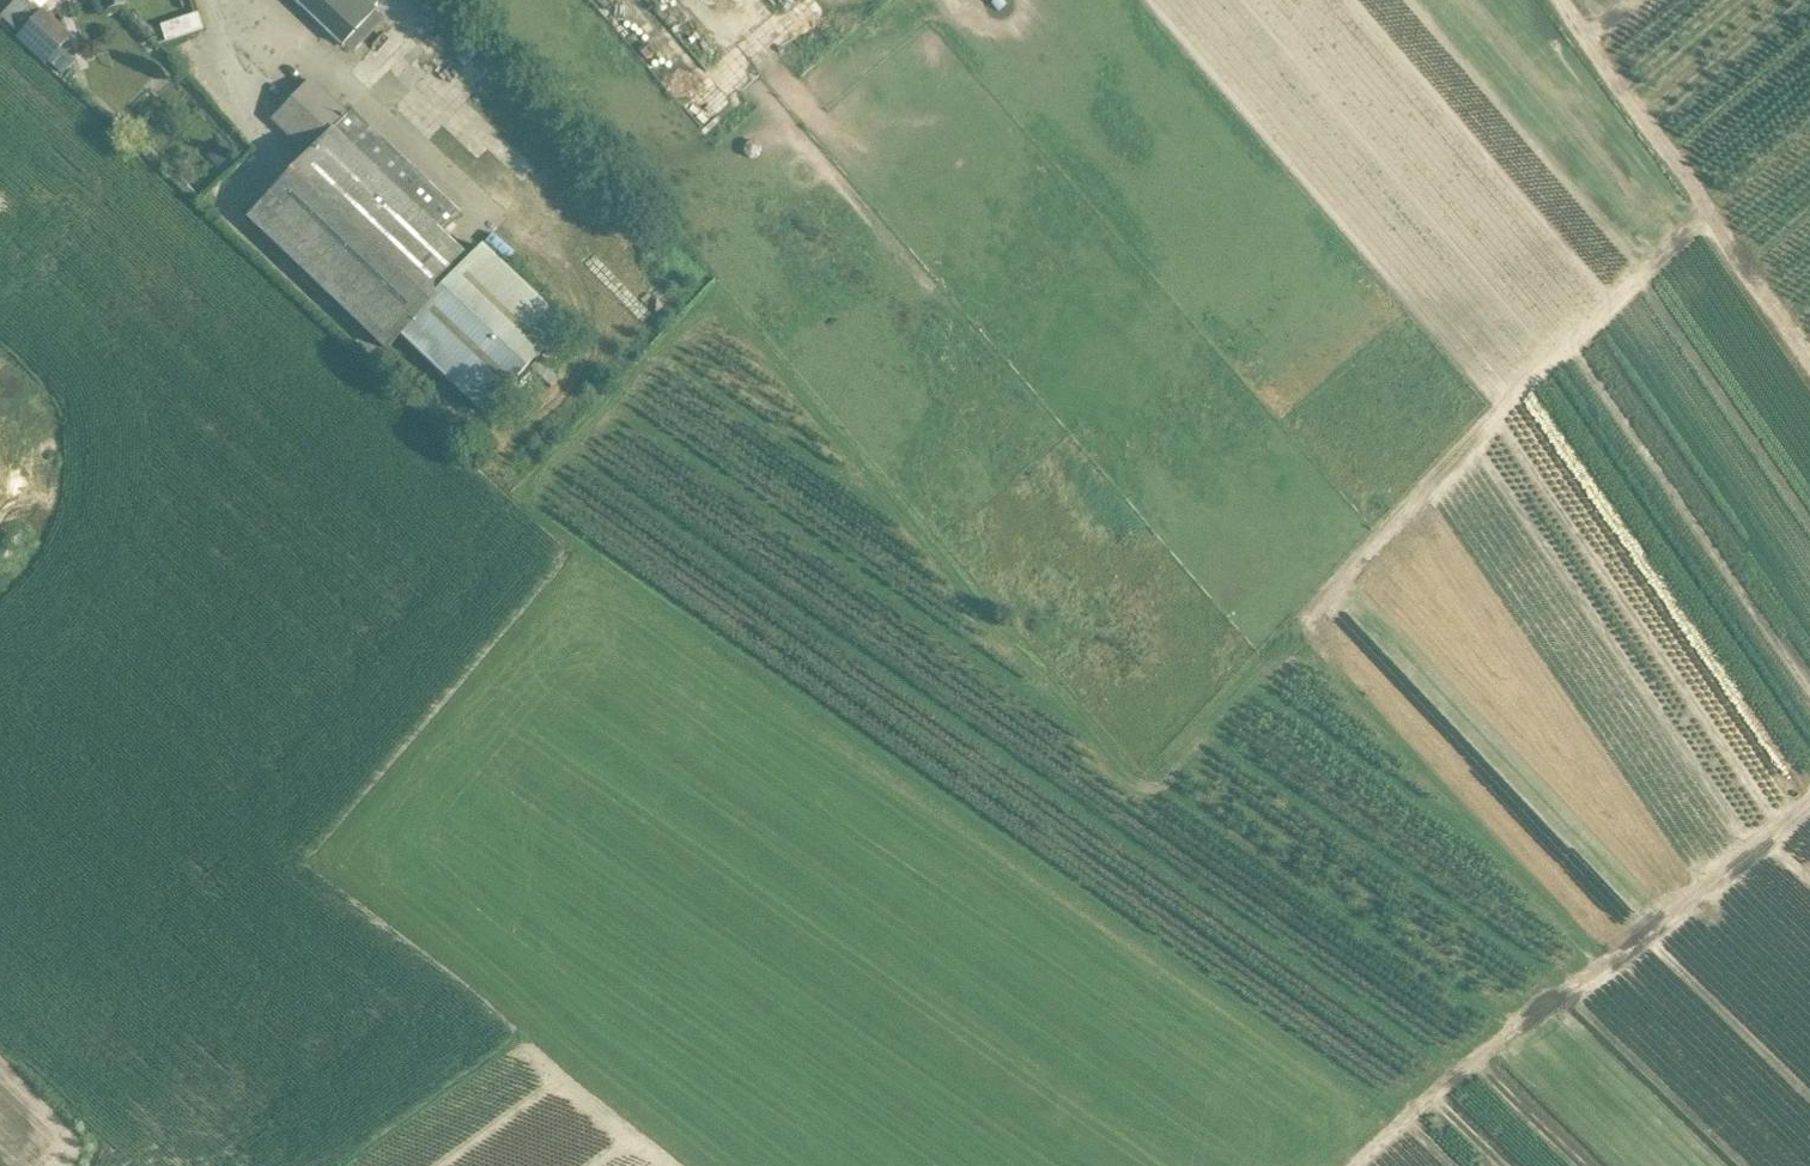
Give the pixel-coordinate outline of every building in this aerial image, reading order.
[(104,12),(126,4),(124,0),(100,0),(104,12)] [(343,46),(376,11),(365,0),(295,0),(343,46)] [(17,37),(46,64),(71,37),(42,10),(17,37)] [(164,38),(203,25),(199,13),(160,26),(164,38)] [(273,119),(310,154),(249,218),(387,350),(400,337),(484,417),(569,328),(482,245),(469,258),(443,234),(462,214),(352,110),(346,115),(310,80),(273,119)]
